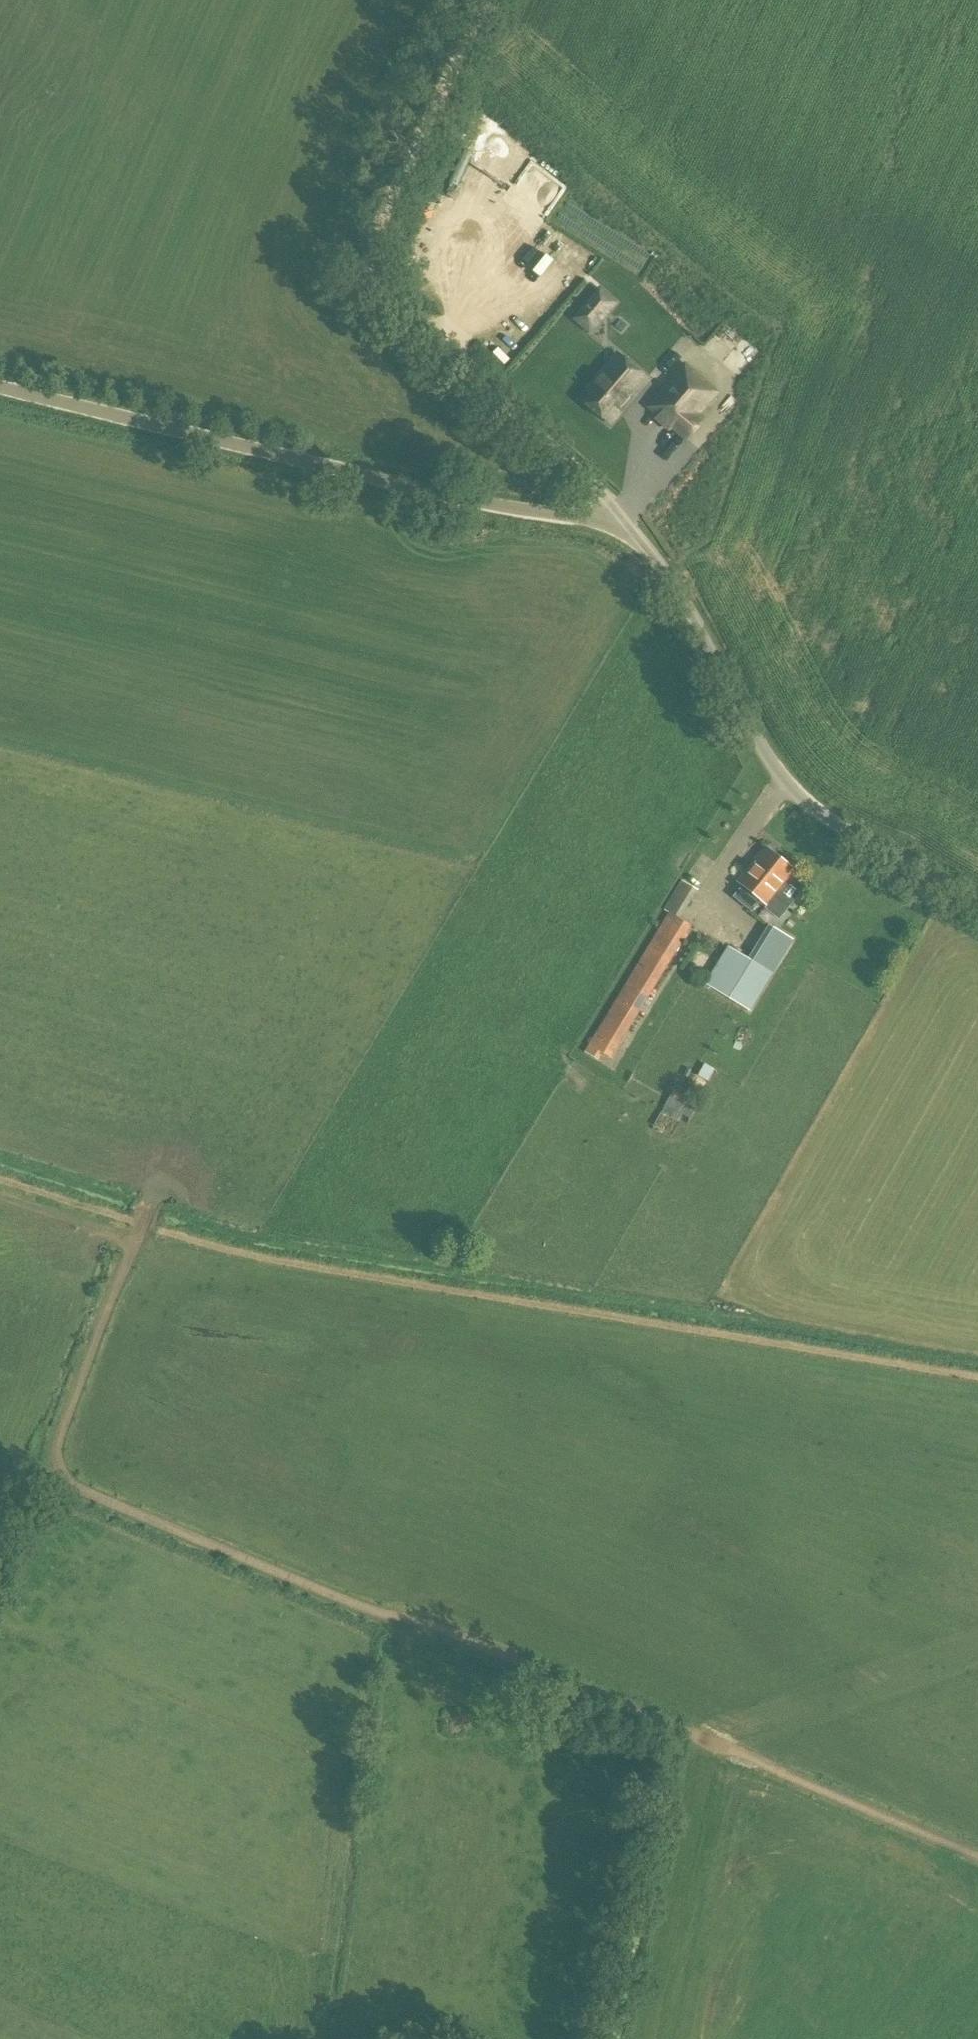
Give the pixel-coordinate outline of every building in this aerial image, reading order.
[(591,335),(618,303),(599,287),(572,319),(591,335)] [(740,378),(762,351),(744,336),(730,354),(721,346),(713,356),(740,378)] [(610,422),(646,380),(618,356),(582,398),(610,422)] [(687,438),(701,421),(695,415),(714,393),(685,368),(652,407),(661,415),(660,416),(671,425),(687,438)] [(737,881),(742,885),(733,897),(752,912),(761,900),(768,906),(776,897),(789,907),(805,887),(792,877),(796,872),(765,847),(737,881)] [(691,925),(681,919),(669,911),(648,945),(671,959),(691,925)] [(772,973),(793,938),(769,924),(748,958),(728,946),(705,983),(750,1011),(772,973)] [(651,992),(671,959),(648,945),(628,979),(651,992)] [(631,1025),(651,992),(628,979),(608,1011),(631,1025)] [(611,1059),(631,1025),(608,1011),(588,1045),(584,1053),(598,1060),(602,1053),(611,1059)] [(690,1118),(698,1102),(674,1089),(654,1126),(675,1138),(687,1116),(690,1118)]
